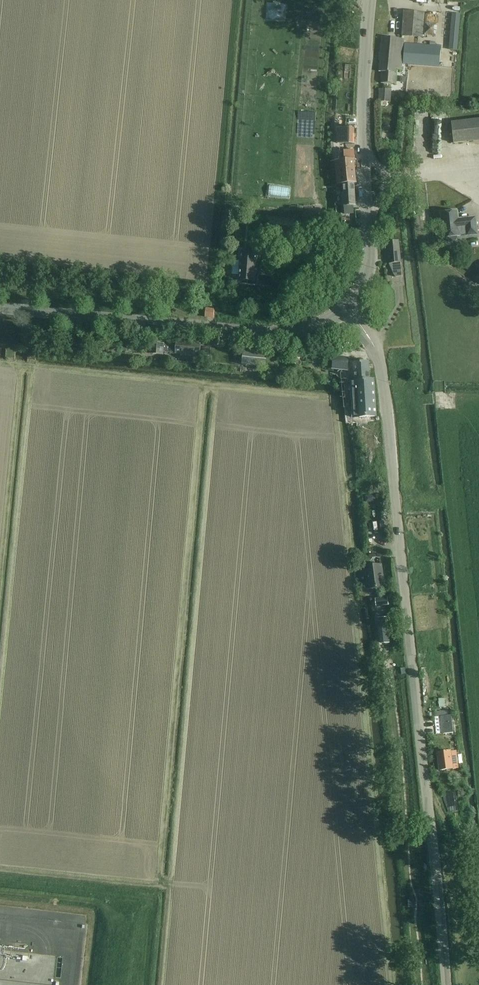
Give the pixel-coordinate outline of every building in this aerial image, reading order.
[(408,8),(405,31),(427,34),(429,23),(430,11),(408,8)] [(452,14),(449,50),(457,51),(460,14),(452,14)] [(389,35),(386,69),(388,70),(387,80),(400,82),(401,67),(406,68),(406,62),(438,65),(440,46),(408,43),(408,37),(389,35)] [(391,102),(391,90),(379,89),(378,101),(391,102)] [(454,143),(478,140),(478,119),(452,122),(454,143)] [(336,128),(336,143),(337,143),(351,143),(354,143),(355,128),(354,128),(336,128)] [(351,150),(335,150),(335,151),(337,185),(343,184),(344,193),(342,193),(344,214),(349,214),(354,213),(353,205),(356,205),(354,184),(356,183),(354,156),(354,150),(351,150)] [(291,186),(270,184),(268,196),(290,198),(291,186)] [(475,218),(458,219),(457,211),(441,213),(444,238),(447,238),(447,240),(450,242),(455,242),(457,239),(457,237),(460,236),(460,234),(467,233),(468,235),(477,234),(475,218)] [(276,219),(275,232),(298,234),(299,221),(276,219)] [(387,242),(389,264),(390,264),(397,277),(397,278),(403,277),(399,241),(387,242)] [(232,259),(231,275),(239,275),(239,281),(255,282),(256,259),(260,259),(261,246),(249,245),(249,251),(241,251),(240,259),(232,259)] [(307,278),(295,286),(299,293),(311,285),(307,278)] [(205,317),(214,318),(215,311),(206,310),(205,317)] [(151,343),(150,354),(164,355),(164,352),(175,353),(175,354),(200,356),(200,355),(210,356),(211,346),(201,345),(201,342),(177,340),(177,345),(176,345),(165,344),(164,344),(151,343)] [(266,367),(268,353),(243,350),(242,365),(266,367)] [(333,357),(332,370),(333,370),(348,371),(349,358),(334,357),(333,357)] [(354,380),(351,380),(353,417),(378,416),(376,377),(372,378),(371,378),(369,363),(353,364),(354,379),(354,380)] [(366,567),(369,589),(384,587),(381,565),(366,567)] [(376,606),(389,605),(388,597),(375,599),(376,606)] [(388,616),(378,617),(380,643),(390,642),(388,616)] [(451,716),(440,717),(442,734),(453,733),(451,716)] [(451,751),(437,753),(439,771),(454,769),(459,768),(456,750),(451,751)] [(446,794),(443,794),(444,799),(447,807),(448,807),(457,806),(455,793),(446,794)]
